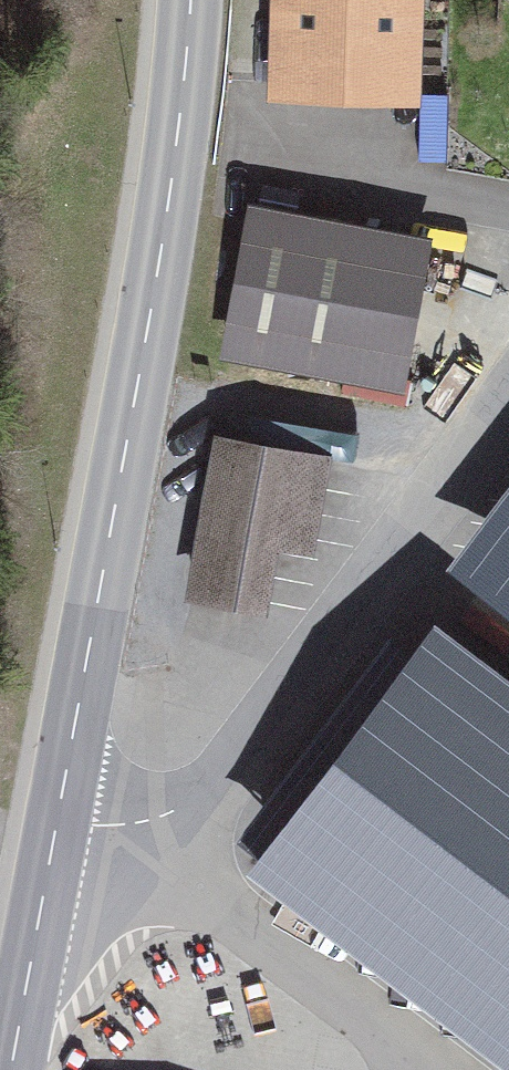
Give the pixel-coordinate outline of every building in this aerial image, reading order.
[(255,111),(401,116),(404,0),(258,0),(255,111)] [(394,388),(417,255),(235,224),(212,357),(394,388)] [(317,466),(203,439),(164,603),(250,624),(265,562),(293,569),(317,466)] [(443,558),(508,607),(508,469),(443,558)] [(508,1032),(508,649),(416,587),(238,850),(508,1032)]
